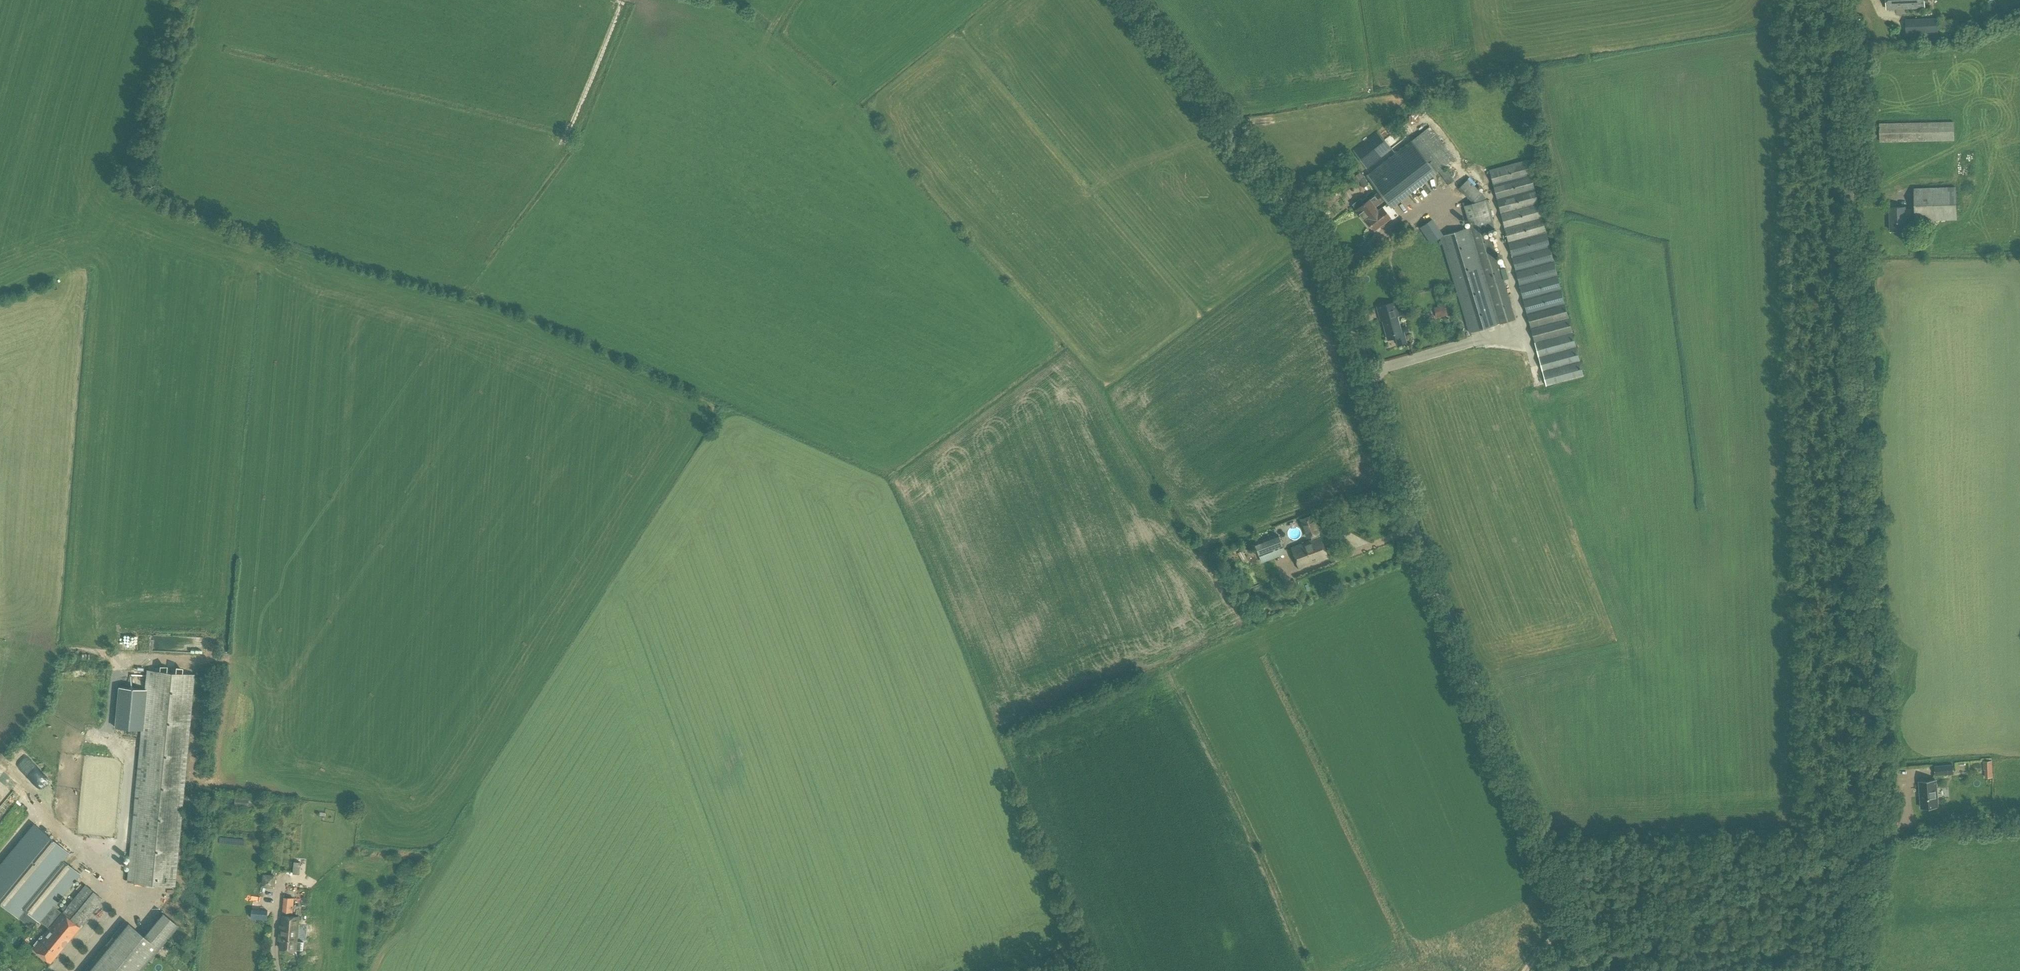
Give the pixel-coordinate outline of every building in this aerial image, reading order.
[(1924,7),(1924,0),(1886,0),(1887,9),(1924,7)] [(1906,33),(1938,32),(1938,18),(1906,19),(1906,33)] [(1959,18),(1940,19),(1941,30),(1960,29),(1959,18)] [(1880,142),(1955,141),(1954,122),(1879,123),(1880,142)] [(1379,192),(1384,198),(1388,203),(1391,206),(1391,207),(1437,172),(1437,171),(1438,171),(1449,184),(1454,179),(1444,166),(1454,158),(1430,126),(1366,174),(1376,187),(1379,192)] [(1366,168),(1392,148),(1378,131),(1352,151),(1366,168)] [(1489,170),(1534,342),(1546,385),(1583,375),(1527,159),(1489,170)] [(1473,201),(1474,200),(1482,193),(1468,179),(1458,188),(1472,202),(1473,201)] [(1915,221),(1957,220),(1956,187),(1914,188),(1915,209),(1906,209),(1905,207),(1889,207),(1890,231),(1906,230),(1906,217),(1915,217),(1915,221)] [(1367,219),(1374,229),(1383,222),(1385,224),(1391,219),(1390,217),(1385,211),(1391,206),(1388,203),(1378,210),(1375,206),(1384,198),(1379,192),(1369,199),(1364,203),(1360,199),(1353,204),(1357,209),(1356,209),(1365,221),(1367,219)] [(1470,227),(1499,323),(1515,318),(1488,230),(1495,228),(1486,197),(1474,200),(1473,201),(1473,202),(1464,205),(1470,227)] [(1431,243),(1440,237),(1430,222),(1421,227),(1431,243)] [(1441,236),(1470,332),(1499,323),(1470,227),(1441,236)] [(1383,319),(1384,324),(1388,339),(1396,337),(1397,344),(1407,342),(1404,331),(1403,332),(1398,315),(1401,315),(1398,304),(1397,305),(1396,301),(1377,306),(1381,319),(1383,319)] [(1444,303),(1434,306),(1436,317),(1447,314),(1444,303)] [(1291,547),(1299,567),(1328,556),(1320,536),(1313,517),(1305,520),(1312,539),(1291,547)] [(1277,533),(1254,542),(1259,555),(1282,546),(1277,533)] [(135,646),(148,647),(149,636),(135,635),(135,646)] [(144,679),(126,881),(174,885),(192,683),(144,679)] [(143,690),(117,687),(114,727),(140,729),(143,690)] [(85,754),(65,752),(56,838),(77,840),(85,754)] [(102,788),(104,753),(90,752),(82,852),(87,852),(86,860),(95,860),(100,788),(102,788)] [(1968,762),(1955,761),(1955,770),(1967,770),(1968,762)] [(1992,769),(1992,761),(1984,761),(1984,770),(1985,770),(1992,769)] [(1953,764),(1935,766),(1936,775),(1953,773),(1953,764)] [(48,783),(50,772),(36,770),(34,781),(48,783)] [(1936,780),(1919,781),(1921,807),(1938,806),(1936,780)] [(34,825),(0,866),(0,903),(16,916),(22,909),(40,923),(48,929),(62,913),(54,907),(80,875),(62,860),(68,853),(34,825)] [(341,868),(290,866),(289,889),(340,891),(341,868)] [(263,873),(262,886),(275,887),(276,874),(263,873)] [(32,948),(50,963),(102,899),(85,885),(62,913),(48,929),(42,937),(41,936),(35,943),(36,944),(32,948)] [(283,897),(282,913),(292,913),(294,898),(283,897)] [(303,942),(297,941),(299,916),(292,916),(282,915),(281,925),(279,925),(278,940),(279,941),(278,949),(296,951),(296,950),(302,951),(303,942)] [(1524,933),(1530,927),(1519,915),(1513,921),(1524,933)] [(83,970),(140,970),(158,949),(124,921),(83,970)]
